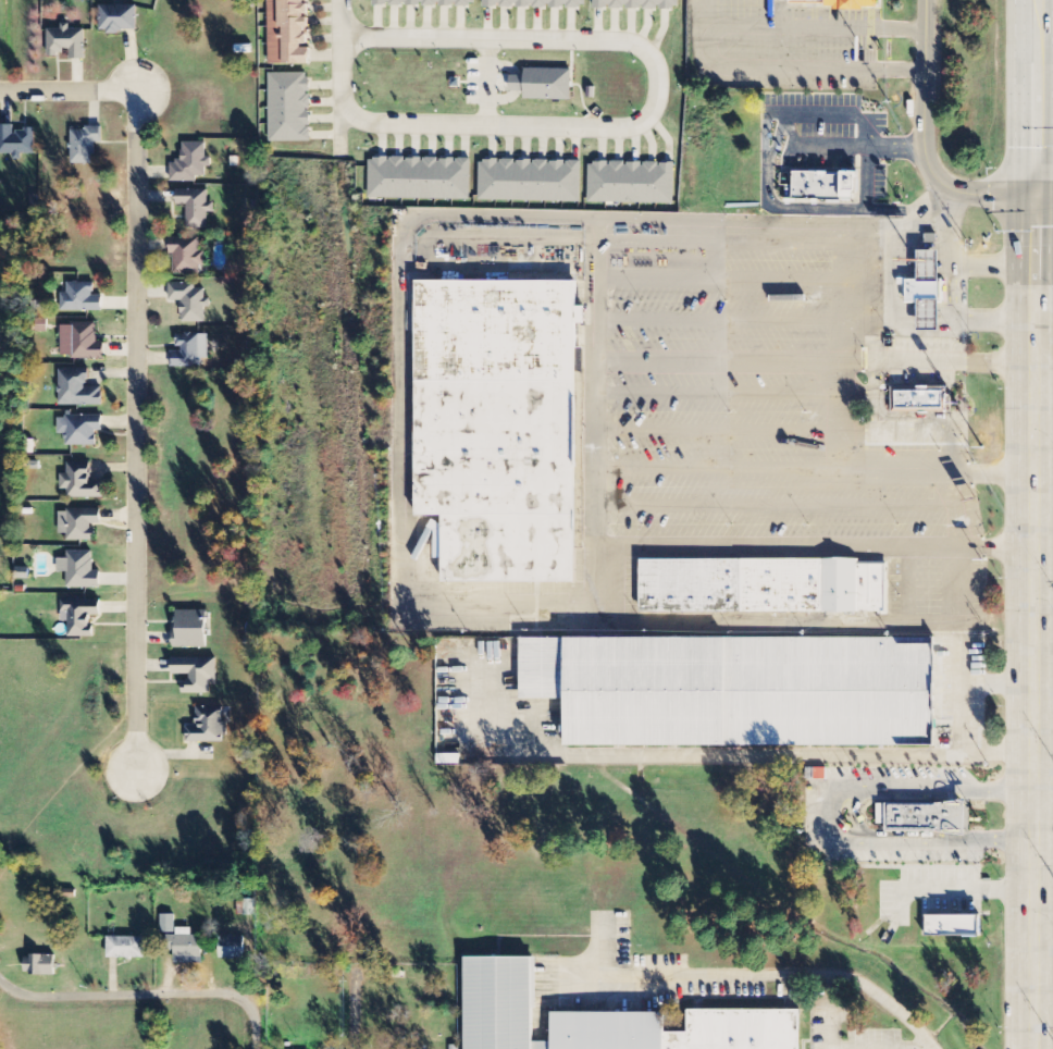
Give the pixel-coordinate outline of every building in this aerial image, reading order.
[(310,66),(310,48),(307,48),(307,16),(306,16),(306,0),(269,0),(269,66),(310,66)] [(484,8),(586,9),(586,0),(484,0),(484,8)] [(790,7),(878,9),(878,0),(790,0),(790,7)] [(137,7),(100,6),(100,33),(137,34),(137,7)] [(48,55),(71,55),(71,60),(85,60),(86,30),(70,30),(70,25),(61,24),(61,31),(48,30),(48,55)] [(524,101),(571,101),(572,70),(525,69),(525,77),(511,77),(510,93),(524,93),(524,101)] [(310,143),(310,93),(308,93),(308,75),(269,75),(269,143),(310,143)] [(0,126),(0,155),(35,155),(35,130),(12,131),(12,126),(0,126)] [(101,144),(102,130),(72,129),(71,165),(93,166),(94,144),(101,144)] [(206,182),(207,168),(212,168),(212,158),(207,158),(207,144),(183,143),(182,163),(171,163),(171,181),(206,182)] [(471,201),(471,160),(369,159),(369,200),(471,201)] [(581,203),(581,162),(498,162),(479,162),(479,202),(581,203)] [(589,204),(674,205),(675,164),(643,164),(625,164),(625,163),(611,163),(611,164),(589,164),(589,204)] [(791,200),(857,202),(858,174),(791,173),(791,200)] [(208,230),(208,214),(215,214),(215,203),(208,203),(208,191),(178,190),(178,206),(187,206),(187,229),(208,230)] [(206,273),(206,252),(200,252),(200,239),(170,240),(171,273),(206,273)] [(942,329),(942,257),(920,257),(920,277),(905,277),(905,298),(920,299),(920,329),(942,329)] [(579,277),(416,277),(417,514),(443,514),(443,580),(579,580),(579,277)] [(103,313),(103,297),(94,297),(94,284),(67,283),(67,294),(60,294),(60,312),(103,313)] [(169,303),(182,303),(181,324),(205,324),(206,308),(211,308),(211,299),(206,298),(206,290),(196,290),(196,285),(170,284),(169,303)] [(104,360),(104,343),(97,343),(97,326),(62,325),(61,359),(104,360)] [(209,335),(177,335),(177,351),(170,352),(171,369),(199,368),(199,360),(209,360),(209,335)] [(103,407),(103,388),(89,387),(89,371),(59,370),(59,406),(103,407)] [(892,385),(892,410),(945,410),(945,385),(892,385)] [(67,447),(96,447),(97,432),(102,432),(103,418),(58,417),(57,435),(67,435),(67,447)] [(104,499),(104,482),(90,482),(90,464),(67,464),(67,476),(61,476),(61,491),(69,491),(69,499),(104,499)] [(67,542),(95,542),(96,525),(101,525),(101,511),(60,510),(59,535),(67,535),(67,542)] [(100,589),(100,572),(93,571),(94,552),(67,552),(67,559),(57,559),(57,573),(67,573),(67,589),(100,589)] [(885,612),(885,558),(641,557),(641,610),(885,612)] [(68,637),(92,638),(92,617),(100,617),(101,601),(62,600),(61,623),(69,623),(68,637)] [(177,649),(207,648),(207,611),(176,612),(177,649)] [(936,745),(936,635),(523,635),(523,698),(568,698),(568,745),(936,745)] [(216,659),(172,660),(172,676),(188,675),(188,688),(183,688),(183,695),(210,694),(210,681),(217,681),(216,659)] [(225,743),(225,710),(196,709),(196,727),(186,727),(186,743),(225,743)] [(876,802),(876,822),(885,822),(885,831),(964,832),(965,802),(876,802)] [(926,913),(925,936),(982,937),(983,914),(926,913)] [(175,916),(161,915),(161,934),(175,934),(175,916)] [(175,965),(203,964),(202,936),(192,937),(191,929),(176,929),(176,937),(160,937),(160,951),(174,951),(175,965)] [(245,960),(245,938),(220,937),(219,960),(245,960)] [(144,938),(108,938),(107,959),(144,959),(144,938)] [(55,976),(55,956),(26,956),(26,976),(55,976)] [(797,1010),(684,1009),(684,1032),(664,1032),(664,1012),(546,1012),(546,1040),(532,1040),(532,957),(462,957),(462,1048),(797,1048),(797,1010)]
